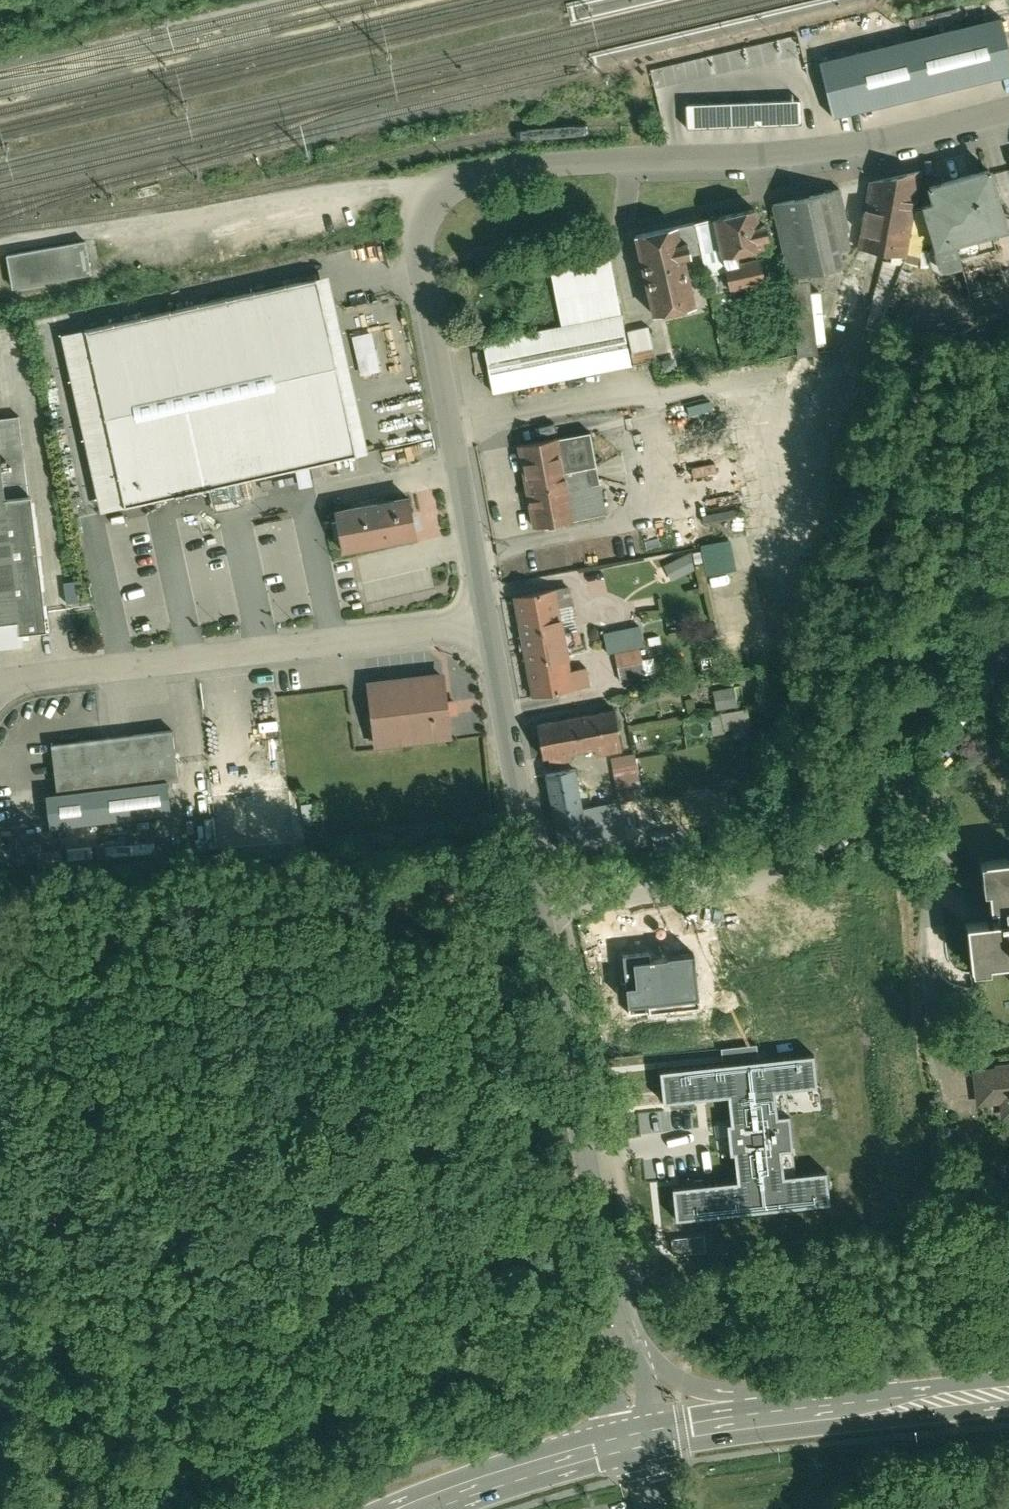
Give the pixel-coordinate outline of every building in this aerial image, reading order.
[(1000,16),(819,60),(833,115),(1008,72),(1008,54),(1000,16)] [(798,96),(684,101),(685,124),(799,119),(798,96)] [(1005,225),(989,157),(924,172),(929,192),(920,194),(922,204),(912,206),(919,168),(867,179),(853,250),(901,259),(916,262),(919,245),(931,243),(936,265),(959,260),(953,238),(1005,225)] [(833,187),(768,203),(787,280),(840,267),(836,253),(849,250),(833,187)] [(710,216),(718,251),(767,240),(761,213),(756,214),(753,201),(709,211),(710,216)] [(710,216),(677,223),(685,257),(698,254),(703,276),(723,272),(721,265),(718,251),(710,216)] [(675,217),(630,227),(648,306),(693,296),(685,257),(677,223),(675,217)] [(82,238),(0,251),(7,290),(89,276),(82,238)] [(623,331),(606,254),(545,267),(557,323),(514,332),(486,338),(477,340),(490,403),(512,398),(511,390),(653,360),(646,326),(623,331)] [(757,257),(721,265),(723,272),(730,305),(753,300),(749,285),(763,282),(757,257)] [(314,272),(88,323),(128,500),(205,482),(212,511),(244,504),(237,475),(354,448),(314,272)] [(358,370),(377,368),(372,330),(354,332),(358,370)] [(21,652),(20,638),(43,636),(22,422),(0,424),(0,654),(21,652)] [(585,428),(513,442),(530,526),(602,512),(585,428)] [(330,503),(339,550),(414,535),(405,489),(330,503)] [(685,553),(660,565),(668,583),(693,572),(685,553)] [(566,584),(508,595),(527,694),(587,683),(584,665),(567,668),(555,609),(570,606),(566,584)] [(615,650),(613,650),(619,680),(663,671),(660,652),(643,656),(644,662),(639,663),(632,628),(621,630),(624,648),(615,650)] [(613,650),(615,650),(612,633),(599,635),(603,652),(613,650)] [(448,740),(441,668),(361,676),(368,748),(448,740)] [(731,685),(709,689),(713,710),(735,706),(731,685)] [(611,704),(533,717),(542,767),(569,762),(567,752),(591,748),(593,758),(619,753),(611,704)] [(716,712),(720,729),(712,731),(714,744),(727,742),(727,739),(739,736),(737,726),(748,724),(744,707),(716,712)] [(169,725),(47,739),(54,795),(176,781),(169,725)] [(571,765),(541,771),(555,838),(622,824),(616,798),(580,806),(571,765)] [(212,842),(226,842),(226,794),(212,794),(212,842)] [(0,806),(0,831),(25,828),(24,819),(34,818),(31,802),(0,806)] [(981,865),(984,895),(990,894),(992,912),(997,911),(999,922),(965,925),(970,972),(989,970),(989,963),(1008,961),(1008,862),(981,865)] [(636,983),(626,984),(628,1001),(697,995),(693,952),(635,960),(636,983)] [(733,1046),(735,1059),(756,1055),(754,1042),(733,1046)] [(677,1216),(828,1201),(824,1171),(793,1174),(784,1086),(814,1082),(812,1054),(662,1069),(664,1098),(727,1094),(738,1180),(674,1187),(677,1216)] [(978,1102),(1001,1099),(1003,1115),(1008,1115),(1008,1060),(994,1062),(994,1065),(973,1068),(978,1102)]
